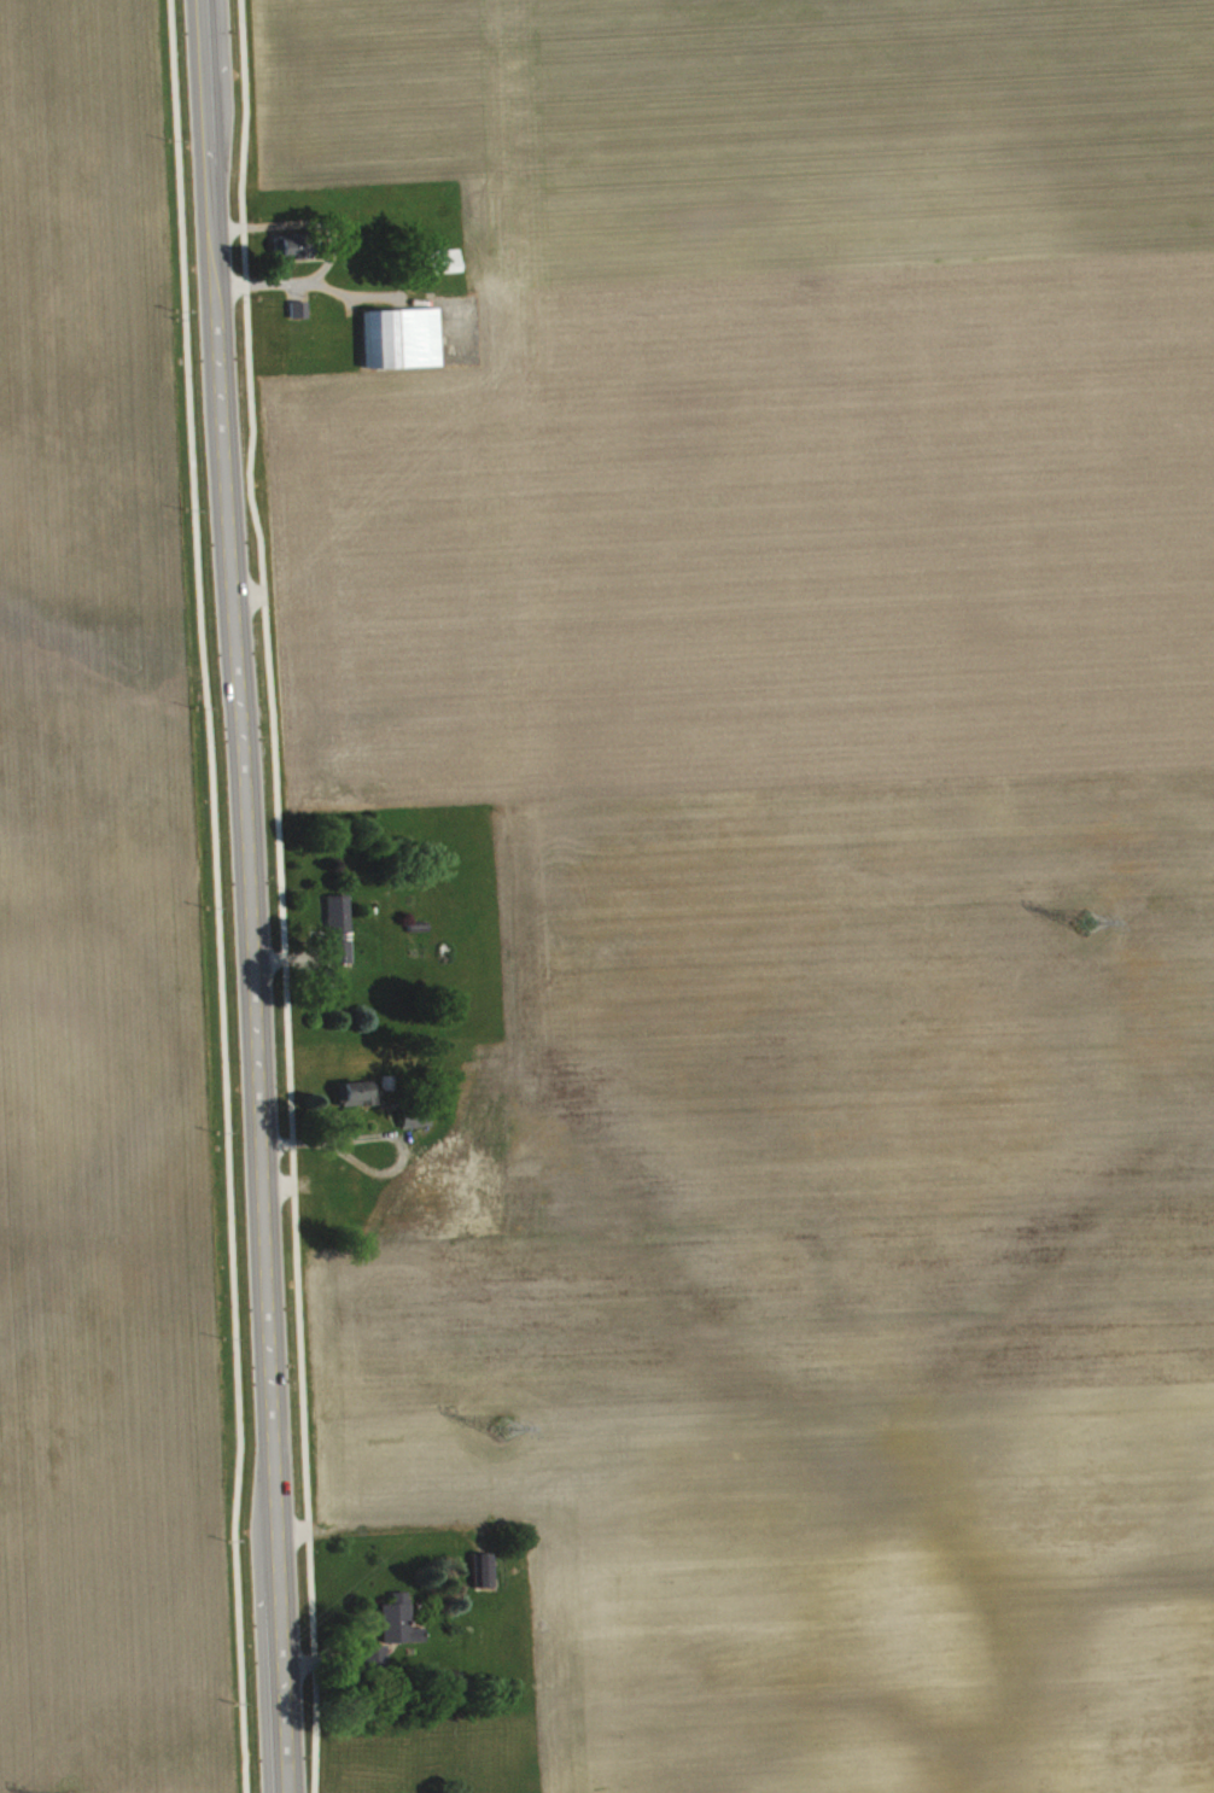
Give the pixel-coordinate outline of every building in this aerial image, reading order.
[(281,245),(284,268),(312,264),(308,241),(281,245)] [(435,282),(464,279),(462,256),(433,259),(435,282)] [(293,326),(310,325),(310,309),(293,310),(293,326)] [(367,319),(369,376),(443,374),(441,316),(367,319)] [(328,904),(331,970),(354,969),(352,903),(328,904)] [(345,985),(333,979),(325,995),(338,1001),(345,985)] [(340,1090),(340,1114),(377,1113),(376,1090),(340,1090)] [(432,1123),(405,1124),(405,1135),(433,1134),(432,1123)] [(497,1561),(475,1561),(476,1596),(497,1595),(497,1561)] [(386,1651),(428,1650),(427,1636),(414,1636),(412,1600),(394,1600),(395,1612),(385,1612),(386,1651)]
